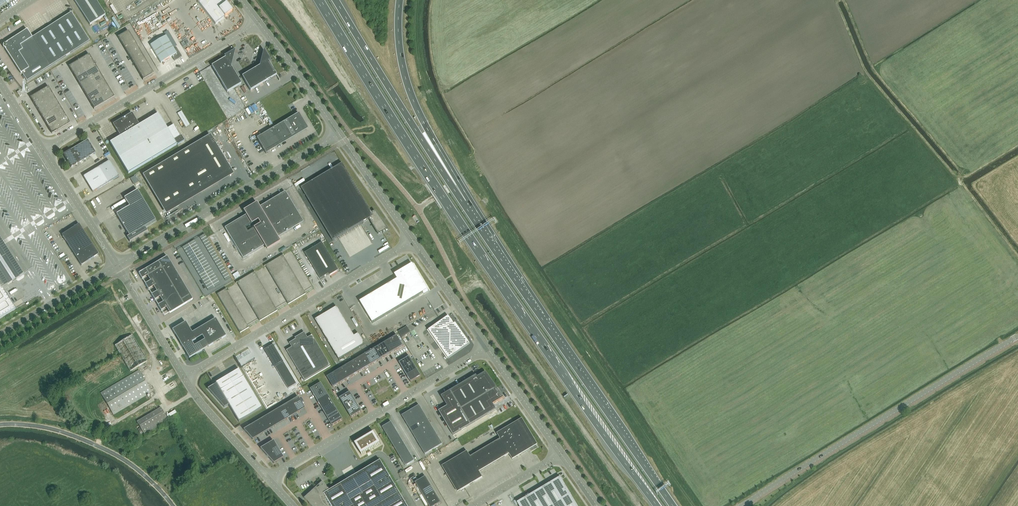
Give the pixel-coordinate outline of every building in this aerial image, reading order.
[(90,25),(105,15),(96,0),(74,0),(90,25)] [(232,12),(223,0),(196,0),(215,25),(224,18),(225,17),(232,12)] [(3,46),(3,47),(3,48),(4,48),(4,49),(5,49),(5,50),(21,74),(22,74),(27,82),(90,41),(71,13),(32,38),(27,30),(6,43),(7,43),(6,43),(5,43),(4,44),(3,45),(3,46)] [(117,30),(122,27),(117,19),(115,20),(116,21),(113,23),(117,30)] [(121,43),(131,37),(128,32),(129,32),(129,31),(118,38),(119,38),(121,41),(120,41),(121,43)] [(166,36),(150,45),(161,63),(172,56),(174,61),(182,56),(176,47),(174,49),(166,36)] [(125,49),(135,43),(131,37),(121,43),(122,44),(124,47),(125,49)] [(128,55),(139,49),(135,43),(125,49),(126,50),(128,53),(127,53),(128,55)] [(132,61),(142,55),(139,49),(128,55),(129,56),(130,56),(131,59),(132,61)] [(259,66),(242,76),(250,91),(276,75),(279,80),(279,81),(280,80),(268,61),(270,60),(264,49),(259,66)] [(225,58),(206,69),(207,70),(207,69),(212,66),(227,92),(241,84),(231,66),(235,50),(224,56),(225,58)] [(89,55),(79,61),(83,67),(93,61),(89,55)] [(136,67),(146,61),(142,55),(132,61),(133,62),(135,65),(136,67)] [(79,61),(69,67),(73,73),(83,67),(79,61)] [(93,61),(83,67),(86,73),(96,67),(93,61)] [(140,74),(150,68),(146,61),(136,67),(136,68),(137,68),(139,71),(138,71),(140,74)] [(73,73),(76,79),(86,73),(83,67),(73,73)] [(96,67),(86,73),(90,79),(100,73),(96,67)] [(154,74),(153,74),(150,68),(140,74),(141,76),(143,79),(143,80),(154,74)] [(80,85),(90,79),(86,73),(76,79),(80,85)] [(100,73),(90,79),(93,85),(103,79),(100,73)] [(80,85),(83,91),(93,85),(90,79),(80,85)] [(103,79),(93,85),(97,91),(107,85),(103,79)] [(87,97),(97,91),(93,85),(83,91),(87,97)] [(107,85),(97,91),(101,97),(111,91),(107,85)] [(39,92),(43,98),(52,92),(51,91),(50,91),(49,88),(49,87),(39,92)] [(87,97),(91,103),(101,97),(97,91),(87,97)] [(111,91),(101,97),(104,103),(114,97),(111,91)] [(43,99),(43,98),(39,92),(30,98),(31,98),(31,99),(31,98),(33,101),(33,102),(34,104),(43,99)] [(43,98),(43,99),(46,104),(55,98),(54,97),(52,94),(52,92),(43,98)] [(94,109),(104,103),(101,97),(91,103),(94,109)] [(46,104),(47,106),(50,110),(59,104),(58,103),(57,103),(56,100),(55,98),(46,104)] [(47,106),(46,104),(43,99),(34,104),(36,106),(38,109),(37,109),(38,111),(47,106)] [(51,112),(53,116),(62,110),(61,109),(59,106),(60,106),(59,104),(50,110),(51,112)] [(51,112),(50,110),(47,106),(38,111),(39,112),(41,115),(42,117),(51,112)] [(54,118),(57,123),(66,117),(65,115),(63,112),(62,110),(53,116),(54,118)] [(44,121),(45,123),(54,118),(53,116),(51,112),(42,117),(43,118),(45,121),(44,121)] [(120,136),(110,143),(128,174),(176,145),(177,144),(178,145),(185,141),(181,136),(180,136),(175,128),(176,130),(170,134),(158,114),(139,125),(138,124),(132,113),(125,117),(113,125),(117,130),(117,131),(120,136)] [(267,154),(266,152),(306,128),(303,123),(300,125),(299,122),(302,120),(302,119),(299,113),(257,138),(266,154),(267,154)] [(58,123),(61,129),(70,124),(70,123),(69,123),(68,120),(66,117),(57,123),(58,123)] [(48,127),(49,129),(58,123),(57,123),(54,118),(45,123),(46,124),(47,124),(48,127)] [(55,133),(61,129),(58,123),(49,129),(50,130),(50,131),(55,132),(55,133)] [(228,166),(230,170),(231,170),(210,135),(143,175),(164,210),(199,189),(201,191),(216,182),(213,175),(228,166)] [(78,163),(96,153),(88,140),(70,150),(63,154),(66,160),(67,160),(68,161),(67,161),(71,168),(78,163)] [(97,190),(118,177),(109,161),(83,177),(86,182),(87,182),(89,186),(90,188),(93,192),(95,191),(95,190),(97,190)] [(343,164),(301,188),(332,240),(333,241),(369,219),(378,235),(383,233),(388,229),(375,211),(372,213),(343,164)] [(145,227),(156,221),(137,190),(124,198),(129,207),(116,215),(129,236),(128,237),(127,237),(130,242),(147,232),(145,227)] [(243,258),(264,246),(267,250),(280,242),(278,237),(303,222),(285,192),(259,207),(257,203),(243,211),(246,215),(225,228),(243,258)] [(98,255),(79,224),(62,235),(81,266),(82,264),(97,255),(98,255)] [(5,286),(24,274),(0,238),(0,279),(5,286)] [(322,243),(305,253),(321,279),(329,274),(330,276),(337,272),(339,271),(322,243)] [(305,294),(283,256),(283,255),(280,257),(274,260),(297,299),(303,295),(306,294),(305,294)] [(167,257),(158,262),(162,268),(171,263),(167,257)] [(264,266),(265,266),(288,304),(291,303),(297,299),(274,260),(267,264),(264,266)] [(139,273),(142,279),(147,276),(150,281),(165,273),(162,268),(158,262),(139,273)] [(175,269),(171,263),(162,268),(165,273),(166,275),(175,269)] [(398,280),(360,302),(373,324),(428,291),(412,264),(395,275),(398,280)] [(170,281),(178,276),(175,269),(166,275),(170,281)] [(277,311),(277,310),(254,272),(255,272),(245,277),(268,316),(277,311)] [(166,275),(165,273),(150,281),(145,284),(148,290),(153,286),(157,292),(171,283),(170,281),(166,275)] [(182,282),(178,276),(170,281),(171,283),(174,287),(182,282)] [(260,321),(268,316),(245,277),(236,283),(237,283),(259,321),(260,321)] [(176,292),(185,286),(182,282),(174,287),(176,292)] [(178,294),(176,292),(174,287),(171,283),(157,292),(151,295),(155,300),(160,297),(163,302),(178,294)] [(15,309),(7,297),(0,286),(0,318),(15,309)] [(187,291),(185,286),(176,292),(178,294),(179,296),(187,291)] [(240,333),(249,328),(248,328),(248,327),(226,289),(227,289),(226,289),(217,294),(217,295),(217,294),(240,333)] [(181,300),(190,295),(187,291),(179,296),(181,300)] [(179,296),(178,294),(163,302),(158,305),(161,311),(166,308),(169,313),(184,305),(181,300),(179,296)] [(193,300),(190,295),(181,300),(184,305),(193,300)] [(326,338),(328,342),(335,353),(335,352),(337,356),(339,360),(365,344),(359,334),(355,337),(350,329),(348,326),(348,325),(337,307),(334,309),(335,309),(331,311),(321,317),(322,317),(318,319),(315,320),(326,338)] [(441,321),(427,330),(447,359),(448,359),(449,359),(450,359),(470,344),(456,324),(455,324),(451,319),(450,319),(448,316),(442,321),(441,320),(441,321)] [(198,329),(208,347),(213,344),(213,343),(217,341),(217,342),(219,340),(221,339),(226,336),(216,319),(198,329)] [(185,322),(172,330),(175,335),(176,334),(178,338),(177,339),(183,348),(196,340),(185,322)] [(404,328),(398,332),(402,337),(407,334),(404,328)] [(287,351),(300,373),(300,372),(302,377),(305,381),(330,366),(312,336),(311,336),(312,336),(308,338),(307,339),(304,334),(298,338),(296,339),(297,339),(290,344),(292,348),(291,348),(291,349),(288,351),(288,350),(287,351)] [(142,364),(143,364),(147,361),(132,335),(115,346),(130,372),(139,366),(142,364)] [(397,350),(403,346),(397,336),(391,339),(397,350)] [(391,339),(384,343),(391,354),(397,350),(391,339)] [(391,354),(384,343),(378,347),(384,357),(391,354)] [(274,345),(265,350),(275,368),(284,363),(274,345)] [(378,347),(372,351),(378,361),(384,357),(378,347)] [(378,361),(372,351),(365,354),(372,365),(378,361)] [(365,354),(359,358),(365,369),(372,365),(365,354)] [(243,358),(252,377),(257,374),(248,356),(243,358)] [(403,369),(413,363),(410,357),(399,363),(403,369)] [(365,369),(359,358),(353,362),(359,372),(365,369)] [(353,362),(346,366),(353,376),(359,372),(353,362)] [(407,376),(417,370),(413,363),(403,369),(407,376)] [(353,376),(346,366),(340,370),(346,380),(353,376)] [(229,405),(239,422),(262,408),(244,377),(243,377),(239,369),(229,375),(230,375),(225,378),(225,377),(216,383),(216,384),(208,389),(224,408),(229,405)] [(101,393),(111,410),(114,415),(152,393),(139,370),(101,393)] [(340,370),(334,373),(340,384),(346,380),(340,370)] [(411,382),(421,376),(417,370),(407,376),(411,382)] [(340,384),(334,373),(327,377),(333,388),(340,384)] [(488,415),(496,410),(496,409),(494,406),(494,405),(493,404),(498,401),(499,400),(503,398),(501,395),(502,395),(499,391),(498,391),(490,380),(491,379),(488,375),(487,375),(485,373),(481,375),(480,376),(477,378),(476,376),(472,378),(470,379),(471,379),(462,385),(462,384),(460,385),(461,386),(457,388),(457,387),(456,388),(447,393),(445,394),(446,394),(442,397),(443,399),(445,403),(446,403),(448,406),(447,407),(461,430),(488,415)] [(321,383),(311,389),(310,390),(314,396),(325,389),(321,383)] [(314,396),(318,402),(328,395),(325,389),(314,396)] [(343,405),(354,399),(350,392),(340,398),(343,405)] [(318,402),(318,403),(319,402),(320,405),(321,408),(332,401),(328,395),(318,402)] [(298,397),(292,401),(299,412),(305,408),(298,397)] [(347,411),(358,405),(354,399),(343,405),(347,411)] [(293,416),(299,412),(292,401),(286,404),(293,416)] [(321,408),(325,414),(336,407),(332,401),(321,408)] [(286,404),(280,408),(286,419),(293,416),(286,404)] [(351,418),(362,412),(358,405),(347,411),(351,418)] [(411,411),(413,415),(422,410),(420,407),(419,405),(411,411)] [(325,414),(325,415),(326,414),(327,417),(332,426),(343,420),(342,419),(336,407),(325,414)] [(444,420),(453,435),(461,430),(447,407),(446,407),(447,407),(443,409),(442,410),(440,411),(439,411),(444,420)] [(145,435),(169,421),(161,408),(137,422),(145,435)] [(280,423),(286,419),(280,408),(274,412),(280,423)] [(422,410),(413,415),(416,419),(424,414),(424,413),(422,410)] [(404,420),(413,415),(411,411),(402,416),(403,417),(405,420),(404,420)] [(274,412),(268,415),(274,426),(280,423),(274,412)] [(416,419),(418,424),(427,418),(425,415),(424,414),(416,419)] [(268,430),(274,426),(268,415),(262,419),(268,430)] [(407,425),(416,419),(413,415),(404,420),(405,420),(407,423),(406,424),(407,425)] [(427,418),(418,424),(421,428),(430,423),(429,422),(427,419),(427,418)] [(262,419),(256,422),(262,434),(268,430),(262,419)] [(416,419),(407,425),(408,426),(408,425),(410,429),(418,424),(416,419)] [(275,431),(291,423),(290,420),(273,428),(275,431)] [(470,485),(474,483),(483,478),(479,472),(505,457),(509,454),(510,455),(512,460),(525,452),(529,449),(534,447),(519,421),(514,424),(510,426),(504,429),(503,430),(497,434),(500,439),(492,444),(492,445),(475,455),(470,457),(467,452),(460,456),(459,457),(459,456),(458,457),(454,459),(445,464),(461,490),(465,488),(470,485)] [(243,430),(252,440),(262,434),(256,422),(250,426),(243,430)] [(382,427),(385,432),(394,427),(394,426),(393,427),(392,424),(392,423),(391,422),(382,427)] [(430,423),(421,428),(423,432),(432,427),(430,424),(430,423)] [(412,432),(412,433),(421,428),(418,424),(410,429),(412,432)] [(385,432),(388,436),(396,431),(396,430),(395,430),(394,427),(385,432)] [(423,432),(426,437),(435,431),(434,430),(432,427),(423,432)] [(423,432),(421,428),(412,433),(413,434),(415,437),(423,432)] [(396,431),(388,436),(390,440),(399,435),(397,432),(396,431)] [(435,432),(435,431),(426,437),(429,441),(437,436),(437,435),(437,436),(435,433),(435,432)] [(426,437),(423,432),(415,437),(415,438),(415,437),(417,441),(417,442),(426,437)] [(374,433),(356,443),(362,453),(367,451),(368,452),(371,450),(370,449),(380,443),(374,433)] [(399,435),(390,440),(393,445),(401,440),(401,438),(401,439),(399,436),(399,435)] [(429,441),(431,445),(440,440),(439,439),(437,436),(429,441)] [(429,441),(426,437),(417,442),(418,443),(420,446),(429,441)] [(402,441),(401,440),(393,445),(395,449),(404,444),(402,441)] [(440,441),(440,440),(431,445),(434,450),(442,444),(440,441)] [(260,448),(265,453),(277,446),(273,441),(260,448)] [(431,445),(429,441),(420,446),(422,449),(422,450),(431,445)] [(404,444),(395,449),(398,453),(407,448),(406,447),(404,444)] [(434,450),(431,445),(422,450),(423,451),(425,454),(425,455),(434,450)] [(265,453),(274,463),(283,458),(277,446),(265,453)] [(407,448),(398,453),(400,458),(409,452),(407,449),(407,448)] [(409,453),(409,452),(400,458),(403,462),(412,457),(411,456),(409,453)] [(412,457),(403,462),(406,466),(414,461),(412,458),(412,457)] [(351,501),(341,484),(330,491),(325,485),(323,482),(319,486),(320,487),(317,489),(317,488),(314,490),(305,498),(312,505),(407,505),(381,463),(380,461),(364,471),(363,471),(373,487),(351,501)] [(441,502),(425,477),(422,479),(419,481),(415,483),(429,505),(435,505),(441,502)] [(547,485),(544,488),(543,487),(534,493),(531,495),(526,498),(530,505),(577,505),(575,502),(562,481),(562,480),(558,479),(547,485)]
